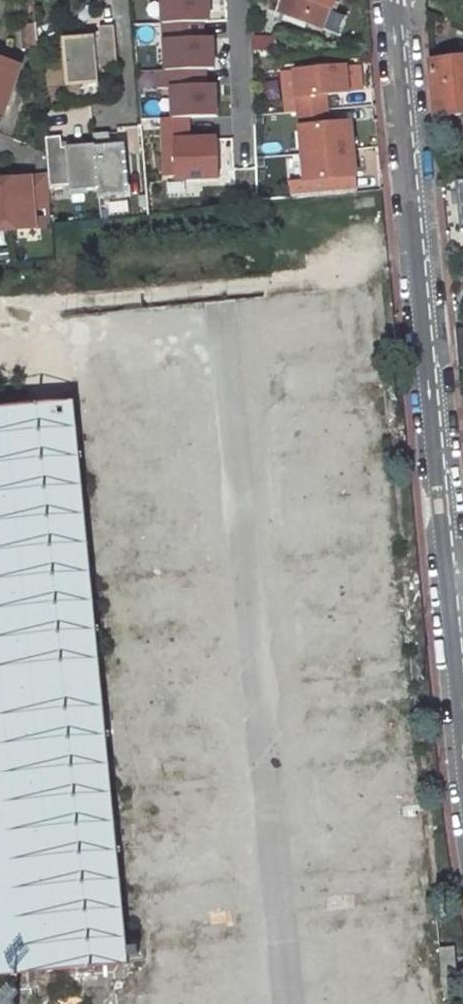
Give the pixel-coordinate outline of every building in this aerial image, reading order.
[(201,34),(199,0),(152,0),(155,37),(201,34)] [(325,26),(331,11),(337,14),(342,0),(277,0),(275,7),(325,26)] [(38,47),(35,25),(21,26),(23,48),(38,47)] [(114,26),(99,27),(100,38),(65,41),(69,85),(99,83),(98,71),(118,69),(114,26)] [(159,74),(214,71),(212,39),(158,42),(159,74)] [(447,54),(447,63),(462,61),(462,53),(447,54)] [(0,61),(0,113),(3,114),(20,69),(0,61)] [(447,63),(432,64),(437,118),(462,115),(462,61),(447,63)] [(346,66),(294,70),(308,196),(335,194),(333,179),(357,176),(351,122),(329,125),(325,95),(348,92),(346,66)] [(173,90),(174,120),(210,119),(209,89),(173,90)] [(60,137),(45,138),(48,180),(49,186),(70,185),(70,192),(98,190),(98,196),(127,194),(123,147),(111,147),(109,133),(93,134),(94,146),(61,148),(60,137)] [(212,140),(173,142),(175,182),(214,180),(212,140)] [(35,228),(34,210),(50,208),(49,186),(48,180),(31,181),(31,178),(0,181),(0,231),(35,228)] [(35,228),(51,227),(50,208),(34,210),(35,228)] [(333,393),(331,364),(276,368),(278,397),(333,393)] [(0,404),(0,970),(115,959),(64,398),(0,404)] [(460,997),(454,949),(440,951),(446,999),(460,997)]
